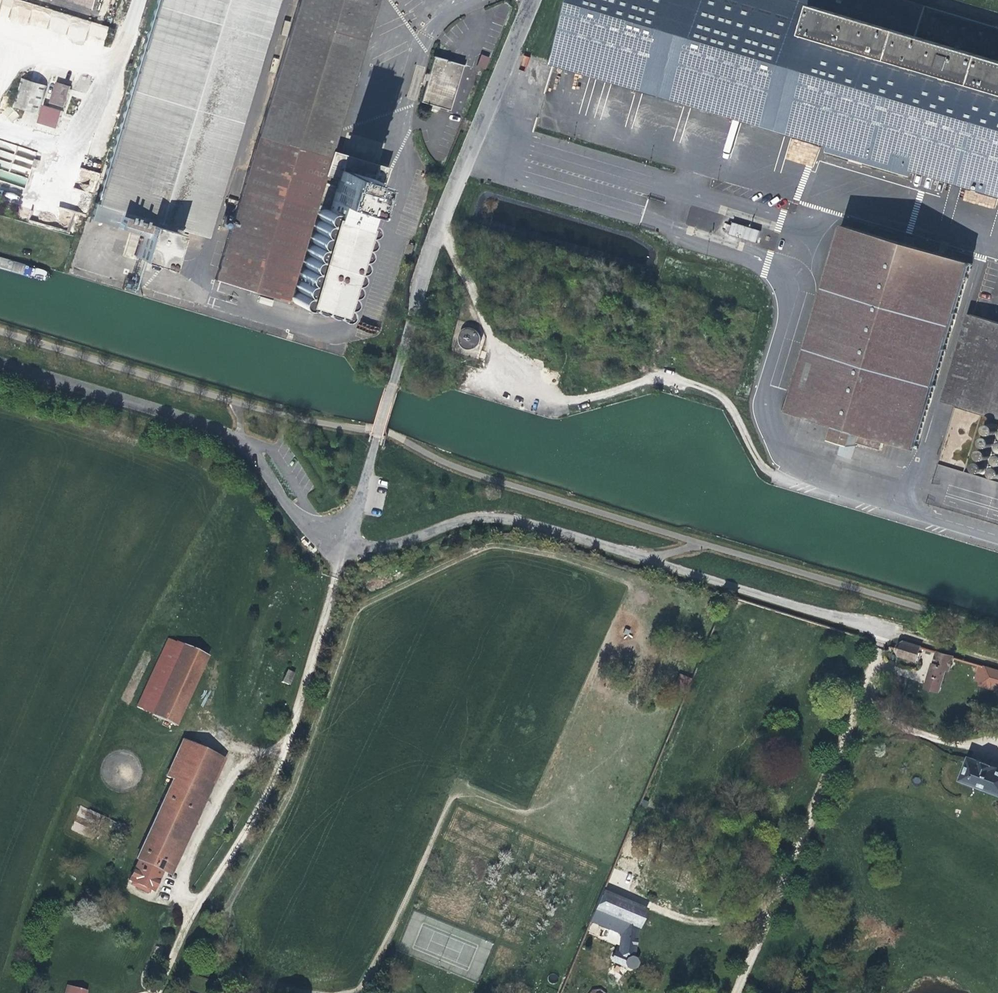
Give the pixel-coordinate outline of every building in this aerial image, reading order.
[(12,16),(22,16),(23,0),(4,0),(4,6),(12,7),(12,16)] [(95,12),(99,0),(63,0),(95,12)] [(134,252),(138,254),(137,259),(161,266),(168,243),(177,246),(179,241),(183,242),(185,236),(180,234),(181,230),(202,237),(273,0),(157,0),(91,220),(139,234),(134,252)] [(329,152),(376,0),(298,0),(213,281),(283,303),(312,206),(322,209),(334,213),(348,217),(356,220),(358,210),(368,179),(347,172),(346,174),(337,171),(336,174),(323,170),(329,152)] [(878,0),(568,0),(547,71),(578,80),(596,85),(625,94),(642,99),(673,108),(689,113),(723,123),(740,128),(774,138),(791,143),(824,153),(823,156),(908,180),(908,178),(997,205),(997,36),(878,0)] [(104,40),(108,28),(58,12),(51,34),(83,44),(86,34),(104,40)] [(476,66),(485,70),(490,58),(482,54),(476,66)] [(417,104),(446,112),(459,67),(431,58),(417,104)] [(4,107),(26,113),(35,85),(8,76),(0,104),(0,105),(4,107)] [(594,93),(596,85),(578,80),(577,88),(594,93)] [(639,106),(642,99),(625,94),(623,101),(639,106)] [(687,121),(689,113),(673,108),(670,116),(687,121)] [(78,145),(87,116),(65,109),(60,124),(44,119),(42,125),(54,129),(52,137),(78,145)] [(3,110),(2,114),(0,121),(0,122),(21,129),(25,116),(3,110)] [(738,136),(740,128),(723,123),(721,131),(738,136)] [(789,151),(791,143),(774,138),(772,146),(789,151)] [(384,169),(329,152),(323,170),(336,174),(337,171),(346,174),(347,172),(368,179),(358,210),(371,214),(384,169)] [(319,209),(318,210),(316,211),(315,213),(314,216),(315,219),(317,220),(320,221),(322,221),(324,220),(326,218),(326,216),(326,214),(325,212),(325,211),(322,209),(319,209)] [(336,214),(334,213),(333,213),(330,213),(328,214),(327,216),(326,219),(327,221),(328,223),(329,224),(332,225),(334,225),(335,224),(337,223),(338,221),(339,219),(338,217),(338,216),(336,214)] [(348,217),(346,217),(345,217),(343,217),(341,218),(339,219),(339,221),(339,224),(340,226),(341,228),(342,228),(344,229),(346,229),(348,228),(350,226),(351,224),(350,221),(349,219),(348,217)] [(361,222),(359,220),(357,220),(353,221),(351,223),(350,225),(350,227),(351,229),(353,232),(355,232),(357,232),(359,232),(361,231),(362,229),(363,226),(362,224),(361,222)] [(227,230),(229,224),(220,221),(218,227),(227,230)] [(313,222),(313,223),(312,223),(311,224),(311,225),(311,228),(311,229),(312,231),(313,232),(314,233),(317,233),(318,233),(321,232),(322,230),(322,229),(323,228),(323,225),(322,225),(321,223),(320,222),(318,221),(315,221),(313,222)] [(731,222),(728,234),(755,243),(759,231),(731,222)] [(324,226),(323,227),(323,228),(322,229),(322,230),(322,231),(323,234),(324,236),(326,236),(328,237),(329,237),(332,236),(334,235),(335,233),(335,231),(335,229),(334,227),(332,225),(329,224),(327,225),(324,226)] [(336,231),(335,233),(335,234),(335,236),(335,238),(337,240),(338,240),(339,241),(341,241),(343,241),(345,239),(346,238),(347,236),(347,235),(347,232),(346,230),(344,229),(342,228),(340,228),(338,229),(336,231)] [(916,451),(972,264),(915,247),(906,244),(848,228),(794,416),(839,429),(835,442),(856,448),(857,446),(881,453),(884,442),(916,451)] [(353,232),(350,232),(349,233),(347,235),(347,237),(347,238),(347,241),(348,243),(350,244),(352,245),(354,245),(357,243),(359,241),(359,239),(359,237),(358,235),(357,233),(355,232),(353,232)] [(309,234),(308,236),(307,236),(307,239),(307,242),(309,244),(311,245),(313,245),(315,245),(317,244),(319,242),(319,240),(319,238),(319,236),(318,236),(316,234),(314,233),(312,233),(310,233),(309,234)] [(324,236),(321,238),(319,240),(319,242),(319,244),(319,245),(320,247),(321,248),(324,249),(325,249),(327,249),(330,247),(331,245),(331,244),(331,242),(330,239),(328,237),(326,236),(324,236)] [(907,239),(906,244),(915,247),(917,241),(907,239)] [(335,241),(333,242),(331,244),(331,245),(331,248),(332,250),(334,252),(335,253),(336,253),(337,253),(339,253),(340,252),(342,251),(343,249),(343,248),(343,245),(343,243),(341,241),(339,241),(338,240),(335,241)] [(403,245),(398,243),(395,253),(400,254),(403,245)] [(347,245),(345,246),(344,247),(343,248),(343,249),(343,251),(344,253),(345,255),(347,256),(350,256),(352,256),(353,255),(355,253),(355,251),(355,249),(353,245),(351,244),(349,244),(347,245)] [(311,245),(308,245),(307,245),(306,246),(304,248),(303,250),(303,252),(303,254),(305,256),(306,257),(309,258),(312,257),(314,256),(315,254),(315,252),(315,250),(314,247),(312,246),(311,245)] [(320,249),(318,250),(317,250),(315,252),(315,256),(316,259),(318,261),(321,261),(324,261),(325,260),(327,257),(327,256),(328,254),(327,251),(324,250),(323,249),(321,249),(320,249)] [(329,254),(328,256),(327,256),(327,257),(327,259),(328,261),(329,264),(330,264),(332,265),(333,265),(336,265),(338,263),(339,261),(340,258),(339,257),(338,255),(337,253),(336,253),(335,253),(334,252),(332,252),(329,254)] [(343,256),(341,258),(340,259),(339,261),(339,263),(340,266),(341,267),(343,268),(347,268),(348,268),(350,266),(351,265),(352,262),(351,261),(350,258),(349,257),(347,257),(345,256),(343,256)] [(312,265),(312,263),(311,261),(310,259),(307,257),(306,257),(304,257),(303,258),(301,259),(299,262),(299,265),(301,267),(302,268),(304,269),(306,270),(308,269),(310,268),(311,267),(312,265)] [(316,261),(315,261),(314,262),(313,263),(312,265),(311,268),(312,270),(313,271),(316,273),(318,273),(320,273),(322,272),(323,271),(324,269),(324,267),(323,264),(323,263),(321,262),(318,261),(316,261)] [(328,265),(325,266),(324,268),(324,269),(323,270),(323,272),(324,273),(325,275),(326,276),(328,277),(329,277),(332,277),(334,275),(335,273),(336,273),(336,270),(335,268),(335,267),(333,266),(333,265),(332,265),(330,264),(328,265)] [(337,270),(337,271),(336,271),(336,273),(335,273),(335,275),(336,277),(337,279),(340,280),(343,280),(346,279),(347,277),(348,275),(347,272),(346,270),(344,269),(342,268),(339,269),(337,270)] [(307,272),(305,270),(304,269),(301,269),(298,270),(296,272),(296,274),(296,277),(297,279),(299,281),(300,281),(303,282),(305,281),(307,279),(308,277),(308,275),(307,273),(307,272)] [(313,273),(310,274),(308,277),(307,280),(308,281),(308,283),(310,284),(311,285),(312,285),(315,285),(316,285),(319,283),(320,282),(320,281),(320,278),(320,277),(318,275),(316,273),(315,273),(313,273)] [(324,277),(322,277),(322,278),(321,279),(320,281),(320,282),(320,284),(320,286),(321,287),(323,289),(324,289),(325,289),(327,289),(329,288),(331,287),(332,285),(332,283),(332,281),(331,279),(330,278),(328,277),(326,276),(324,277)] [(336,281),(334,282),(333,283),(332,285),(332,287),(333,290),(335,292),(336,292),(338,293),(341,292),(342,291),(343,289),(344,287),(344,285),(343,284),(342,282),(340,281),(338,280),(336,281)] [(294,283),(293,285),(292,285),(292,286),(292,288),(292,290),(294,292),(295,293),(296,293),(297,293),(299,294),(302,293),(303,291),(304,290),(304,289),(304,286),(304,284),(302,282),(300,281),(298,281),(296,281),(294,283)] [(310,285),(307,286),(305,287),(304,289),(304,290),(304,292),(305,295),(306,296),(307,297),(308,297),(309,297),(311,297),(313,297),(315,295),(316,292),(316,290),(315,288),(313,286),(312,285),(311,285),(310,285)] [(317,291),(316,294),(316,297),(317,299),(319,300),(320,300),(321,301),(323,301),(325,300),(327,299),(328,297),(328,295),(328,293),(327,291),(325,289),(324,289),(323,289),(321,289),(319,290),(317,291)] [(331,293),(329,295),(328,297),(328,299),(329,301),(330,303),(332,304),(335,305),(336,304),(339,302),(340,300),(340,298),(340,295),(338,294),(336,293),(333,292),(331,293)] [(293,293),(290,295),(288,297),(288,299),(289,302),(291,305),(293,305),(294,306),(295,306),(297,305),(298,304),(300,303),(300,301),(301,301),(301,299),(300,296),(298,294),(297,293),(296,293),(295,293),(293,293)] [(307,297),(305,297),(304,297),(302,299),(301,301),(300,301),(300,305),(301,306),(302,308),(306,309),(307,309),(310,308),(311,307),(312,306),(312,305),(313,304),(313,302),(312,301),(312,300),(311,299),(309,297),(308,297),(307,297)] [(312,305),(312,308),(313,310),(314,312),(317,313),(320,313),(321,313),(323,311),(324,310),(325,309),(325,306),(324,303),(323,302),(321,301),(320,300),(317,300),(315,302),(313,303),(312,305)] [(324,310),(325,313),(326,315),(329,316),(331,317),(333,316),(335,314),(336,312),(336,310),(336,308),(335,307),(333,305),(331,304),(329,304),(326,306),(325,308),(325,309),(324,310)] [(944,404),(997,420),(997,325),(970,317),(944,404)] [(463,341),(463,344),(485,350),(486,349),(488,345),(488,343),(488,341),(487,336),(485,335),(482,332),(479,330),(477,330),(473,330),(470,331),(467,333),(464,337),(463,341)] [(483,352),(485,350),(463,344),(465,348),(467,351),(469,352),(472,354),(475,354),(479,354),(483,352)] [(175,643),(168,639),(136,707),(176,727),(209,658),(175,642),(175,643)] [(916,660),(920,647),(904,642),(900,644),(898,652),(900,656),(916,660)] [(951,670),(955,657),(938,652),(927,688),(941,692),(947,670),(951,670)] [(984,666),(978,687),(997,693),(997,670),(984,666)] [(287,685),(293,674),(287,671),(281,682),(287,685)] [(166,776),(172,779),(200,792),(208,796),(213,785),(225,761),(182,742),(166,776)] [(230,750),(225,761),(213,785),(224,790),(240,756),(230,750)] [(969,758),(960,781),(997,795),(997,768),(969,758)] [(162,871),(164,872),(200,792),(172,779),(135,859),(137,860),(128,881),(135,884),(134,887),(144,891),(145,889),(152,892),(162,871)] [(171,875),(208,796),(200,792),(164,872),(171,875)] [(637,928),(645,910),(601,891),(594,908),(623,921),(622,935),(620,953),(617,951),(612,961),(616,962),(602,982),(612,990),(628,968),(631,969),(635,968),(637,964),(635,959),(632,958),(636,927),(637,928)] [(589,921),(622,935),(623,921),(594,908),(589,921)]
